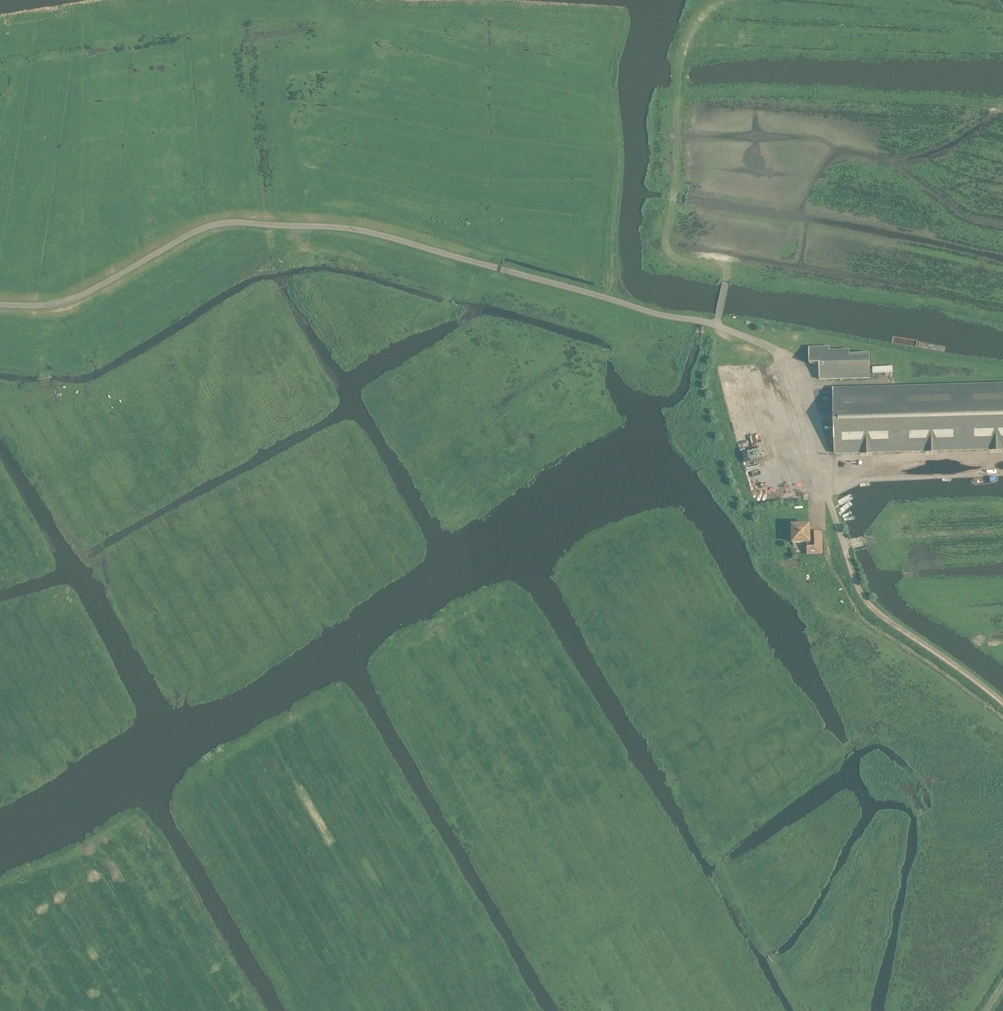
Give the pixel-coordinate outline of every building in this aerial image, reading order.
[(829,346),(809,346),(809,363),(819,363),(820,378),(870,377),(869,353),(849,353),(849,349),(829,350),(829,346)] [(1002,448),(1002,383),(833,387),(834,453),(1002,448)] [(747,457),(755,497),(788,490),(787,487),(812,482),(805,445),(747,457)] [(822,531),(810,532),(810,524),(792,524),(793,542),(815,542),(815,547),(807,547),(807,554),(822,553),(822,531)]
